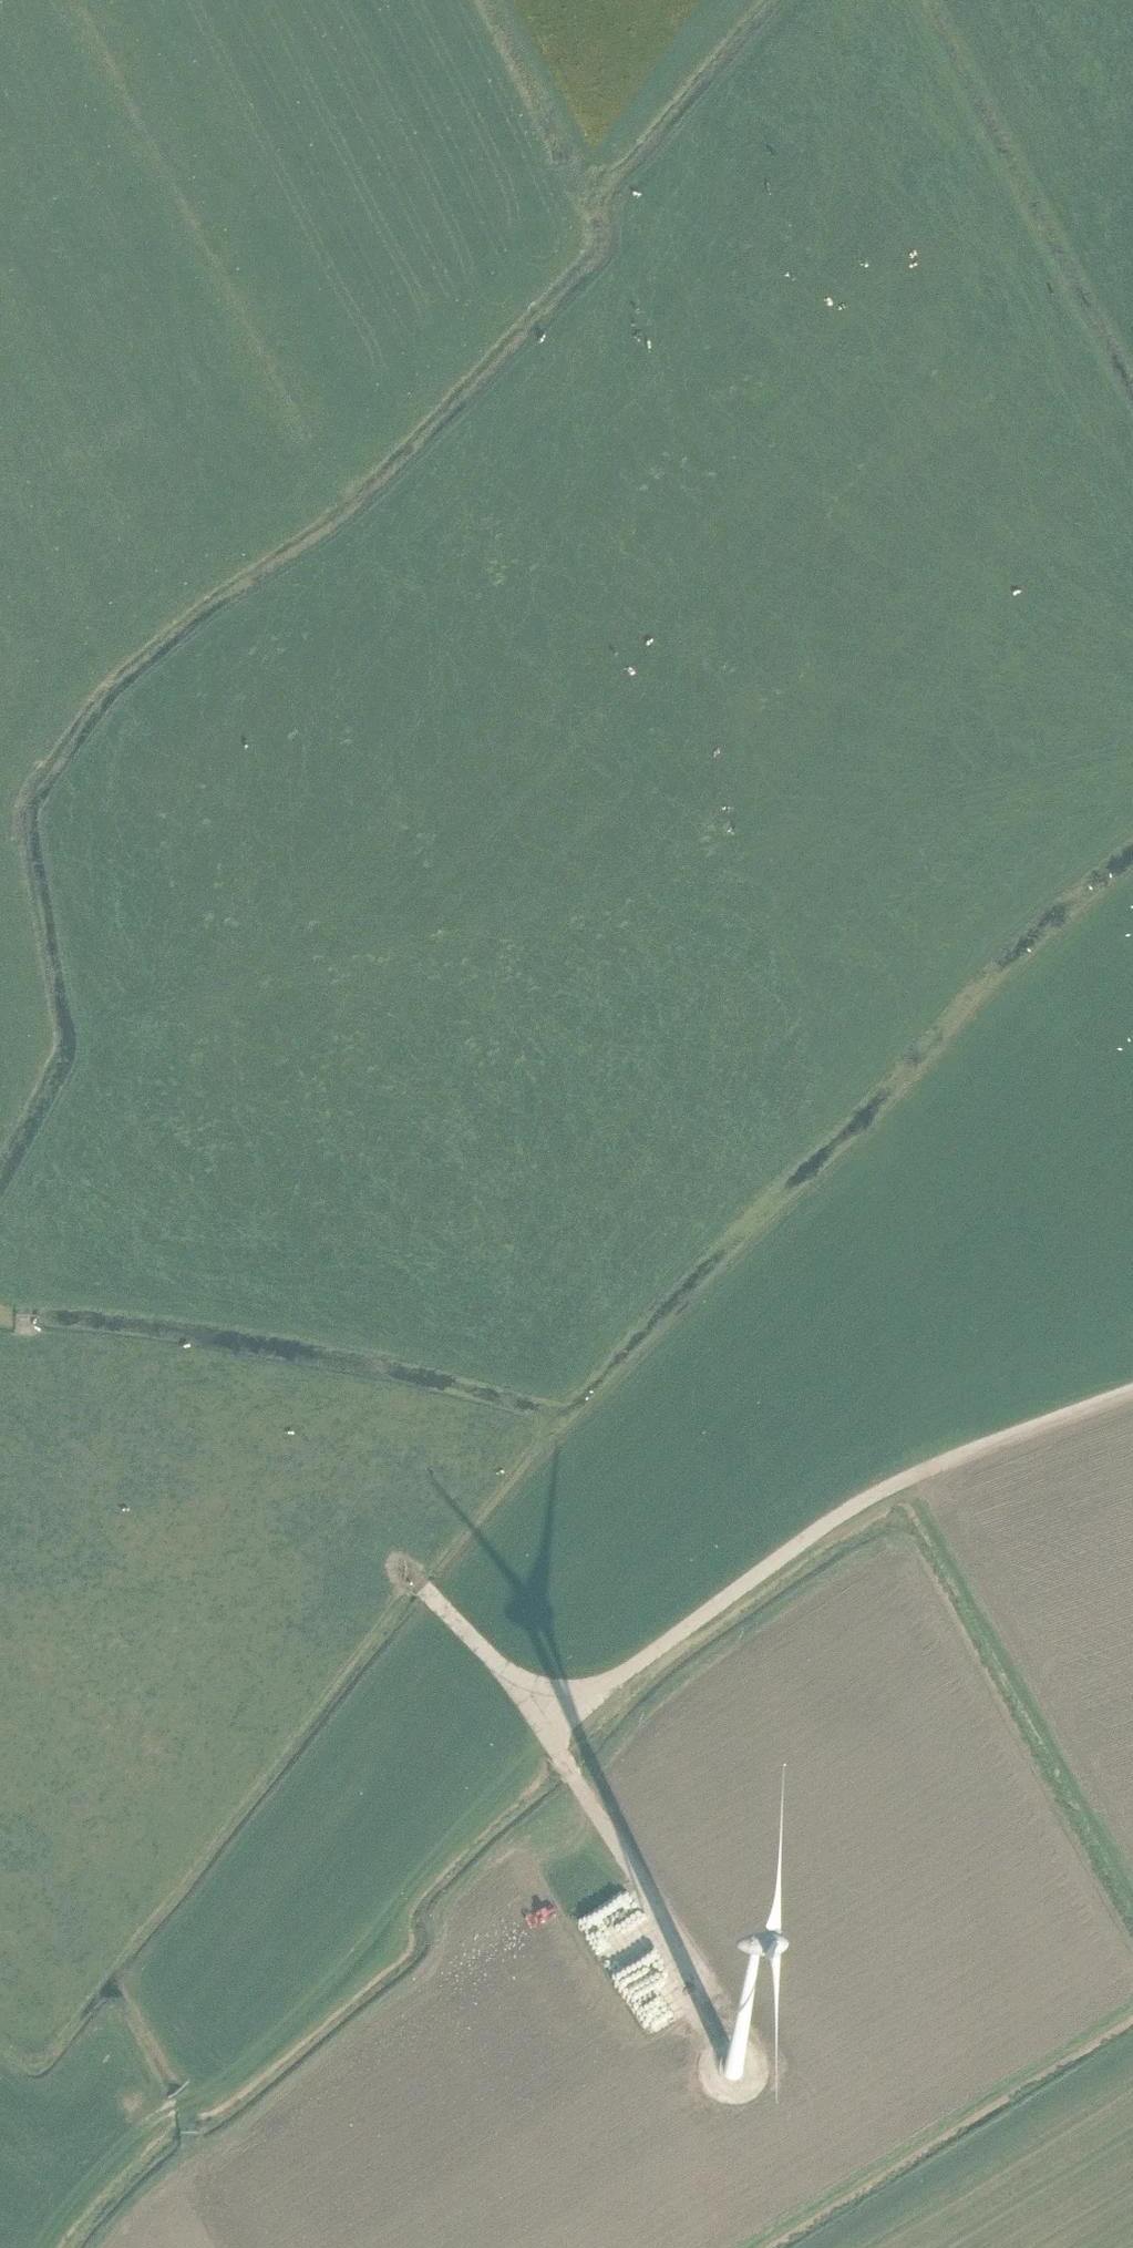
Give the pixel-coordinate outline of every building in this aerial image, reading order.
[(736,2061),(733,2061),(730,2061),(727,2063),(726,2065),(725,2067),(724,2069),(724,2071),(725,2074),(726,2076),(728,2078),(730,2079),(732,2080),(735,2080),(737,2079),(739,2078),(741,2076),(742,2075),(743,2072),(743,2070),(742,2067),(741,2064),(739,2062),(736,2061)]
